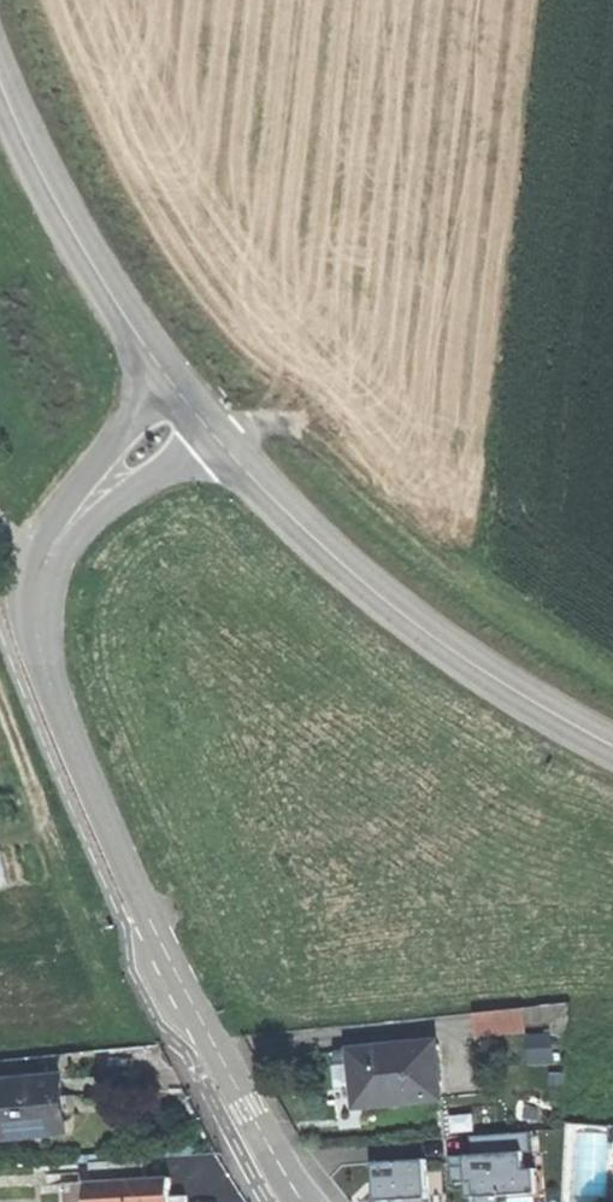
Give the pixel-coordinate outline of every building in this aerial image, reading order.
[(569,1033),(569,1004),(544,1004),(544,1033),(569,1033)] [(520,1006),(469,1011),(472,1037),(523,1031),(520,1006)] [(554,1060),(551,1031),(525,1033),(528,1063),(554,1060)] [(437,1044),(354,1049),(356,1075),(358,1102),(398,1099),(398,1103),(441,1100),(437,1044)] [(0,1084),(0,1122),(9,1121),(10,1138),(68,1134),(65,1107),(63,1079),(0,1084)] [(10,1138),(9,1121),(0,1122),(0,1139),(10,1138)] [(471,1201),(521,1201),(540,1201),(536,1140),(477,1144),(478,1158),(468,1159),(469,1182),(471,1201)] [(374,1162),(376,1181),(377,1201),(387,1201),(397,1201),(436,1201),(433,1158),(374,1162)] [(88,1201),(185,1201),(185,1198),(169,1199),(168,1179),(145,1180),(138,1180),(137,1162),(91,1164),(92,1184),(87,1184),(88,1201)] [(144,1162),(137,1162),(138,1180),(145,1180),(145,1172),(144,1162)] [(87,1184),(61,1185),(62,1201),(88,1201),(87,1184)]
